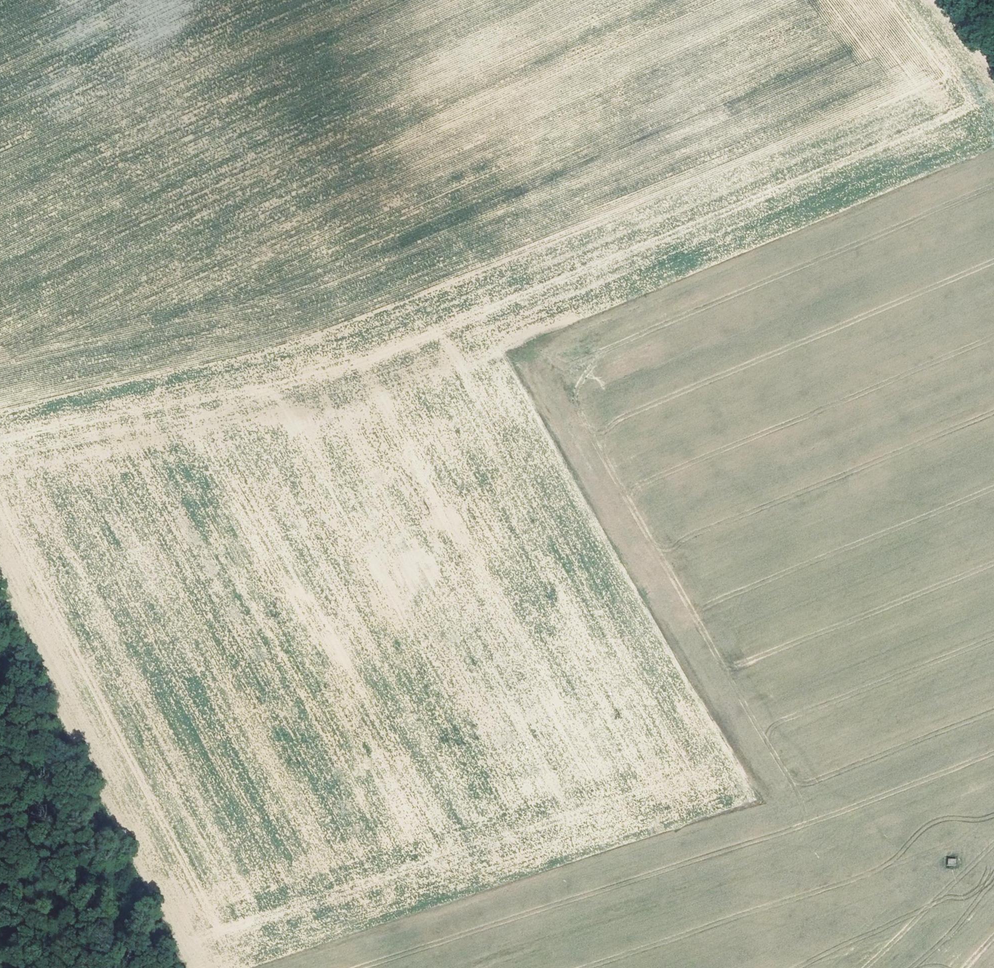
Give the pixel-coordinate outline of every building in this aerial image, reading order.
[(956,866),(956,858),(947,858),(947,866),(956,866)]
